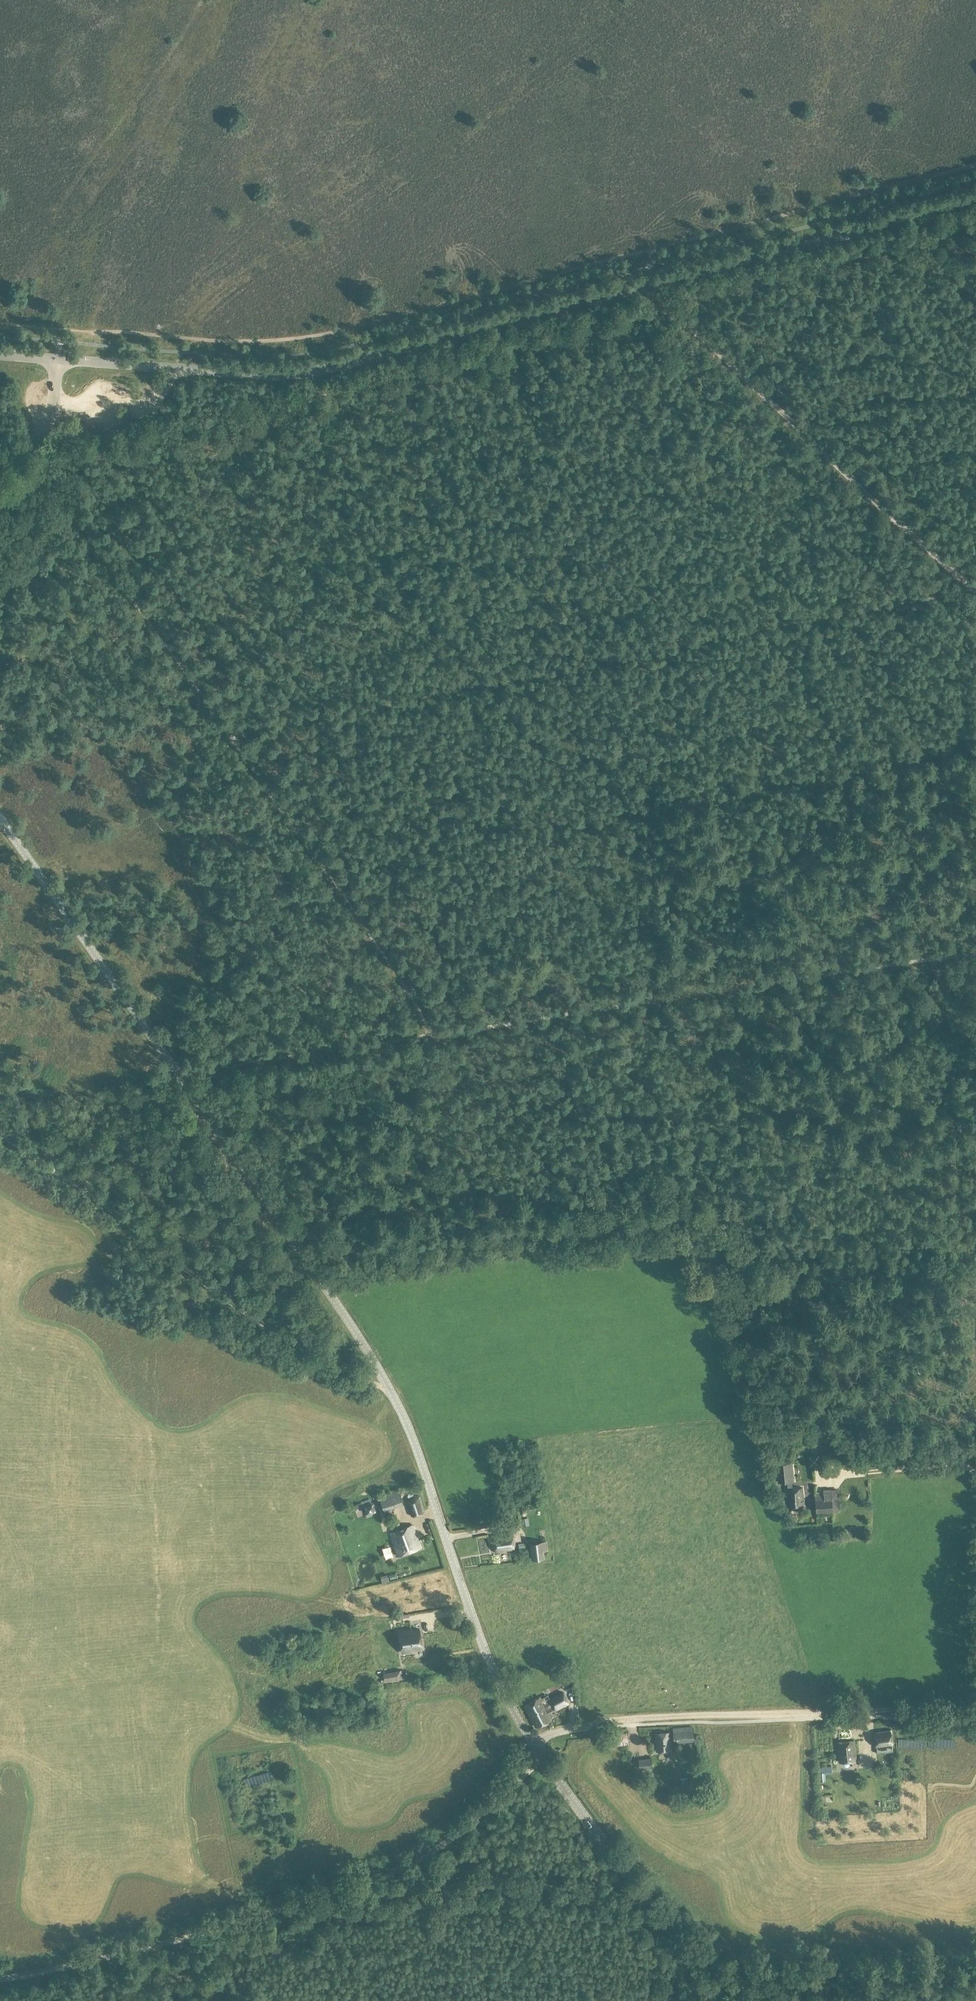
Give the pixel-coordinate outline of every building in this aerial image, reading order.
[(66,440),(80,437),(79,429),(65,432),(66,440)] [(818,1455),(808,1456),(809,1466),(819,1465),(818,1455)] [(794,1482),(793,1463),(778,1464),(779,1483),(788,1482),(789,1490),(788,1490),(789,1508),(804,1506),(802,1489),(793,1490),(792,1482),(794,1482)] [(380,1498),(385,1511),(404,1504),(399,1491),(380,1498)] [(406,1499),(411,1516),(412,1515),(413,1517),(424,1514),(423,1512),(425,1511),(420,1495),(406,1499)] [(816,1495),(817,1513),(833,1512),(833,1499),(826,1499),(826,1495),(816,1495)] [(361,1502),(367,1518),(376,1514),(375,1511),(376,1511),(373,1502),(372,1503),(370,1498),(361,1502)] [(413,1525),(391,1533),(399,1556),(421,1548),(413,1525)] [(515,1549),(513,1536),(494,1539),(496,1552),(515,1549)] [(548,1541),(530,1543),(532,1560),(545,1558),(545,1552),(549,1551),(548,1541)] [(414,1651),(414,1650),(423,1648),(420,1628),(409,1630),(410,1631),(400,1633),(403,1653),(414,1651)] [(540,1697),(525,1705),(537,1727),(552,1719),(549,1714),(569,1703),(563,1693),(550,1699),(551,1702),(545,1706),(540,1697)] [(670,1733),(656,1734),(658,1753),(671,1752),(670,1739),(673,1738),(674,1741),(695,1740),(694,1729),(673,1730),(673,1735),(670,1735),(670,1733)] [(875,1733),(876,1747),(893,1744),(891,1731),(875,1733)] [(856,1761),(854,1742),(839,1743),(840,1762),(856,1761)] [(651,1758),(639,1759),(641,1773),(651,1772),(651,1771),(653,1771),(651,1758)]
